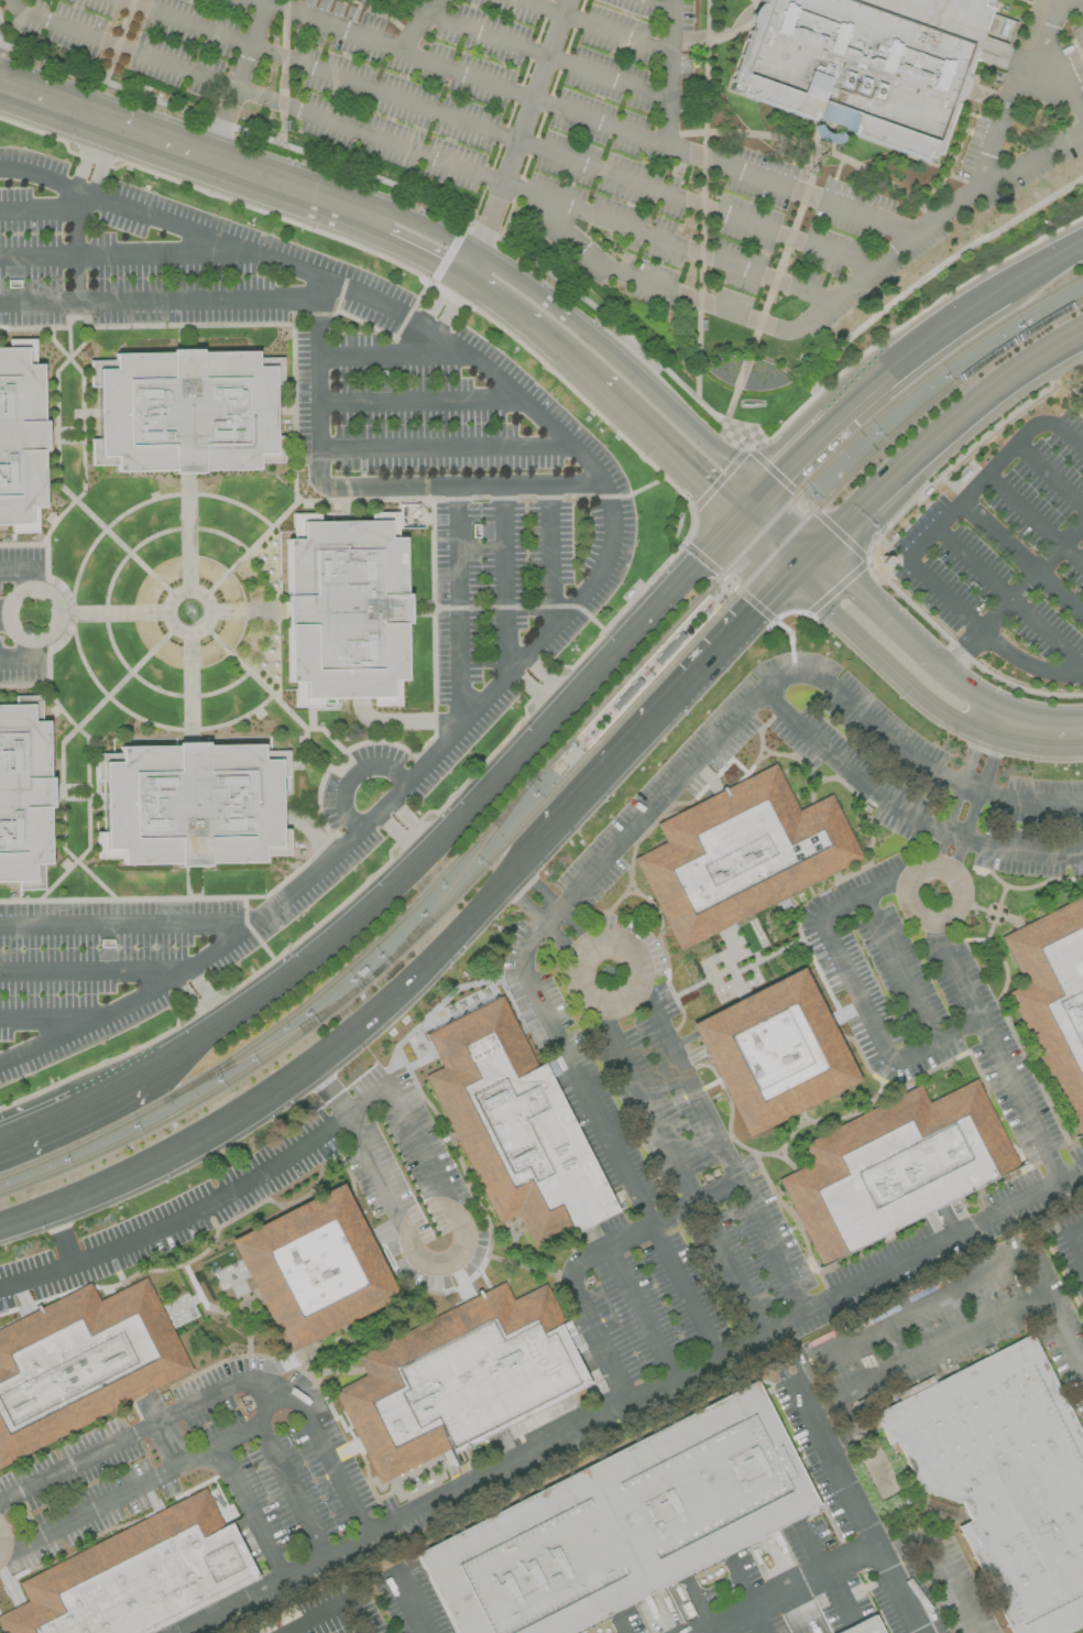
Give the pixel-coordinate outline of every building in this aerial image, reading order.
[(976,4),(978,0),(759,0),(729,85),(739,88),(737,95),(921,160),(925,152),(934,155),(955,98),(987,9),(976,4)] [(11,523),(11,532),(39,531),(39,505),(44,505),(43,462),(43,449),(45,449),(42,364),(35,364),(34,339),(17,339),(17,348),(0,348),(0,523),(11,523)] [(88,360),(88,388),(97,388),(98,438),(91,439),(91,464),(113,464),(113,471),(187,470),(259,468),(258,461),(284,461),(283,434),(274,434),(273,382),(283,382),(282,355),(256,356),(256,350),(114,353),(114,360),(88,360)] [(292,514),(293,540),(285,540),(286,612),(287,682),(295,682),(295,707),(305,706),(322,706),(322,698),(363,697),(373,697),(373,706),(401,705),(401,681),(406,681),(404,538),(398,538),(397,512),(292,514)] [(13,881),(13,890),(42,890),(41,864),(51,864),(48,720),(41,721),(40,696),(15,696),(15,705),(0,705),(0,881),(13,881)] [(96,752),(97,859),(121,859),(121,864),(265,863),(264,857),(289,856),(289,829),(282,829),(282,777),(289,776),(289,750),(263,750),(263,744),(190,744),(120,745),(120,752),(113,752),(96,752)] [(680,950),(861,856),(829,795),(798,812),(774,764),(657,826),(665,841),(632,859),(680,950)] [(1026,987),(1007,995),(1077,1134),(1082,1131),(1082,896),(1000,938),(1026,987)] [(688,1025),(744,1137),(857,1081),(801,968),(688,1025)] [(502,995),(537,1066),(543,1063),(619,1211),(598,1221),(604,1234),(580,1246),(575,1235),(537,1254),(517,1216),(497,1226),(423,1078),(441,1069),(425,1035),(502,995)] [(974,1078),(1018,1167),(817,1266),(775,1182),(810,1164),(800,1145),(919,1087),(927,1102),(974,1078)] [(283,1354),(396,1297),(340,1185),(227,1242),(283,1354)] [(190,1369),(144,1277),(99,1300),(88,1281),(0,1325),(0,1467),(190,1369)] [(380,1483),(449,1448),(452,1454),(591,1383),(542,1285),(513,1299),(504,1282),(355,1357),(365,1376),(335,1392),(380,1483)] [(871,1414),(887,1447),(896,1443),(919,1490),(958,1502),(967,1521),(956,1527),(1009,1632),(1067,1632),(1082,1625),(1082,1469),(1082,1441),(1030,1333),(871,1414)] [(818,1507),(570,1632),(455,1632),(415,1553),(754,1381),(818,1507)] [(258,1579),(229,1522),(223,1525),(206,1490),(19,1583),(26,1600),(0,1613),(0,1621),(6,1632),(150,1632),(258,1579)] [(838,1632),(882,1632),(873,1615),(838,1632)]
